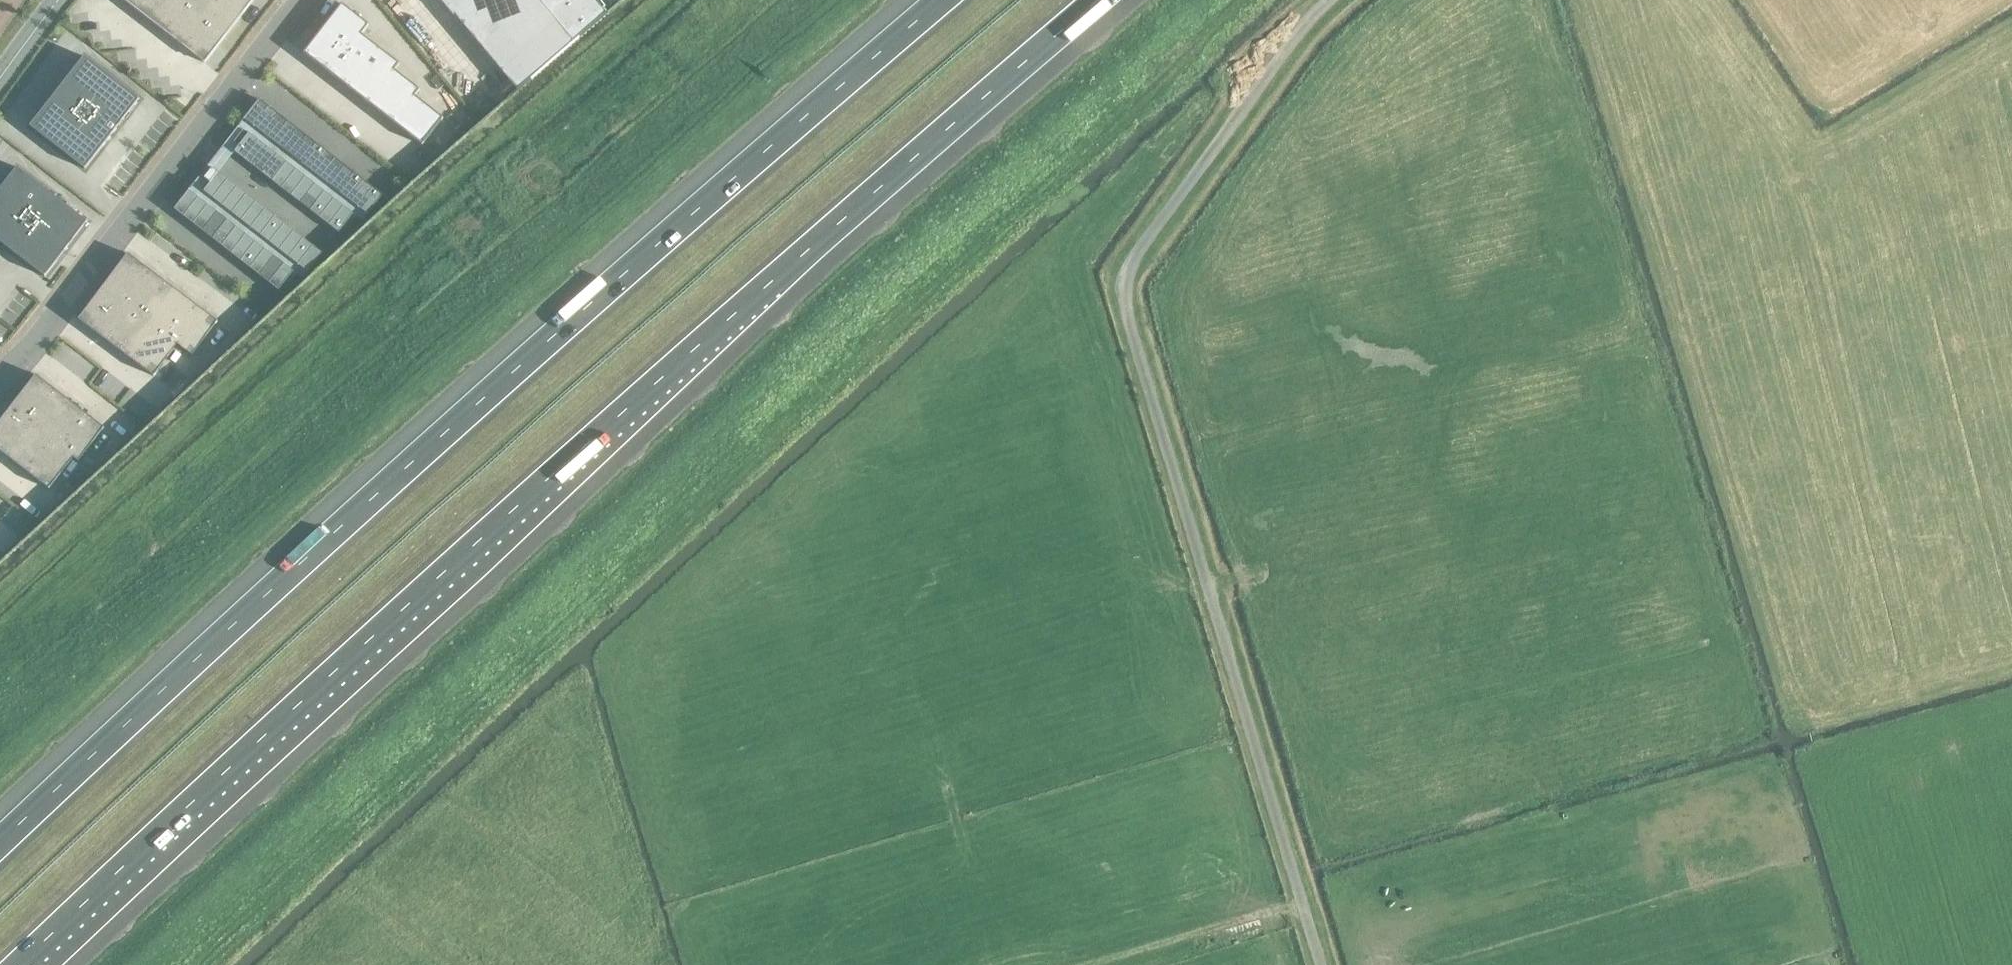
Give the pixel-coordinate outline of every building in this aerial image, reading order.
[(206,64),(254,0),(124,0),(206,64)] [(454,14),(462,8),(526,81),(607,11),(598,0),(442,0),(454,14)] [(342,3),(303,52),(422,145),(443,117),(414,95),(419,89),(394,70),(399,63),(362,34),(369,23),(342,3)] [(85,56),(31,126),(87,168),(139,98),(85,56)] [(209,165),(174,209),(266,280),(278,290),(294,271),(298,274),(303,278),(308,272),(323,253),(308,241),(218,172),(209,165),(240,125),(249,132),(234,151),(327,223),(339,232),(353,213),(360,218),(363,221),(375,205),(383,195),(369,185),(259,99),(239,125),(209,165)] [(45,276),(88,221),(17,167),(0,189),(0,241),(45,276)] [(79,319),(154,376),(178,344),(188,352),(192,355),(211,330),(218,321),(128,253),(79,319)] [(0,421),(0,450),(49,488),(73,457),(78,461),(104,427),(36,374),(0,421)]
